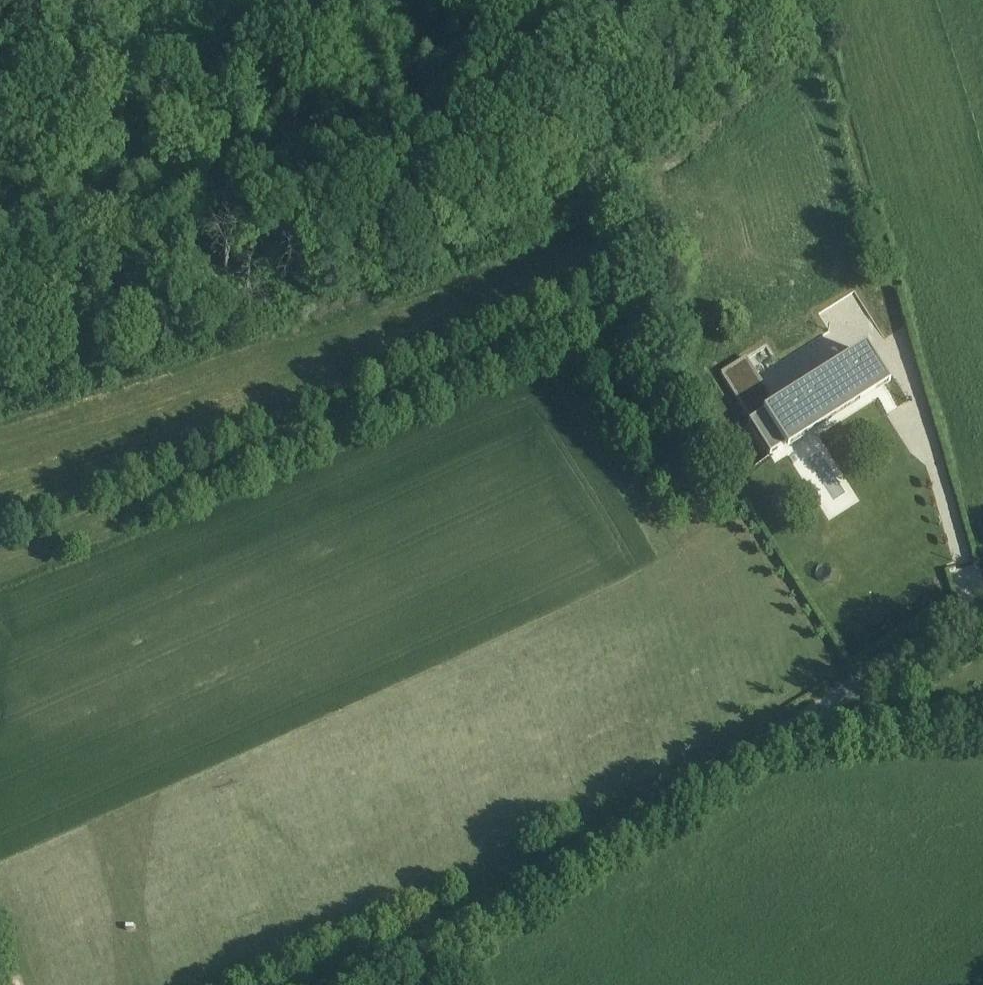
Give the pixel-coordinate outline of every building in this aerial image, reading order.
[(865,357),(749,431),(769,461),(771,459),(776,465),(786,458),(888,393),(865,357)]
